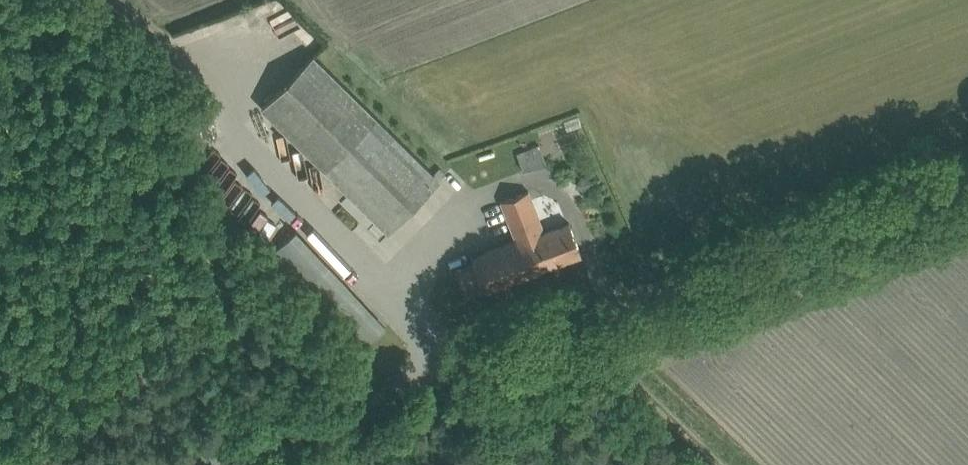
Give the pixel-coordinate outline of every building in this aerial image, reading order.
[(262,105),(325,167),(389,230),(439,179),(312,54),(262,105)] [(517,151),(524,169),(548,160),(541,142),(536,144),(534,136),(518,142),(521,150),(517,151)] [(576,186),(589,192),(596,178),(583,172),(576,186)] [(456,269),(466,297),(582,252),(569,221),(544,231),(528,190),(520,193),(501,200),(516,239),(472,256),(474,262),(456,269)] [(268,256),(358,352),(385,326),(295,230),(268,256)]
